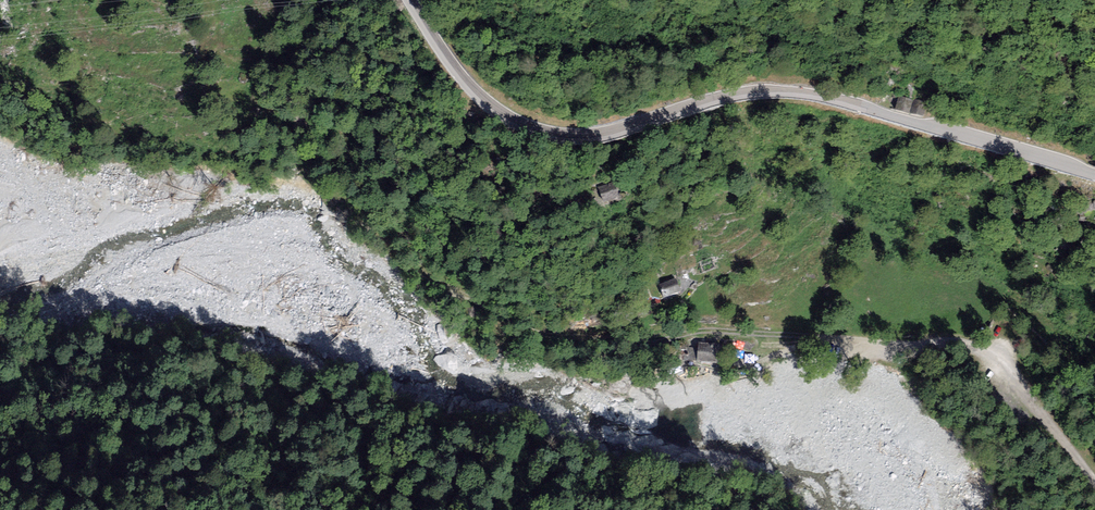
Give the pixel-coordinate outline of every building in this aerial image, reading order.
[(913,100),(898,96),(894,111),(909,115),(913,100)] [(927,103),(914,100),(910,115),(923,118),(927,103)] [(676,281),(660,286),(664,298),(680,293),(676,281)] [(722,346),(699,344),(699,351),(686,350),(685,362),(721,365),(722,346)]
